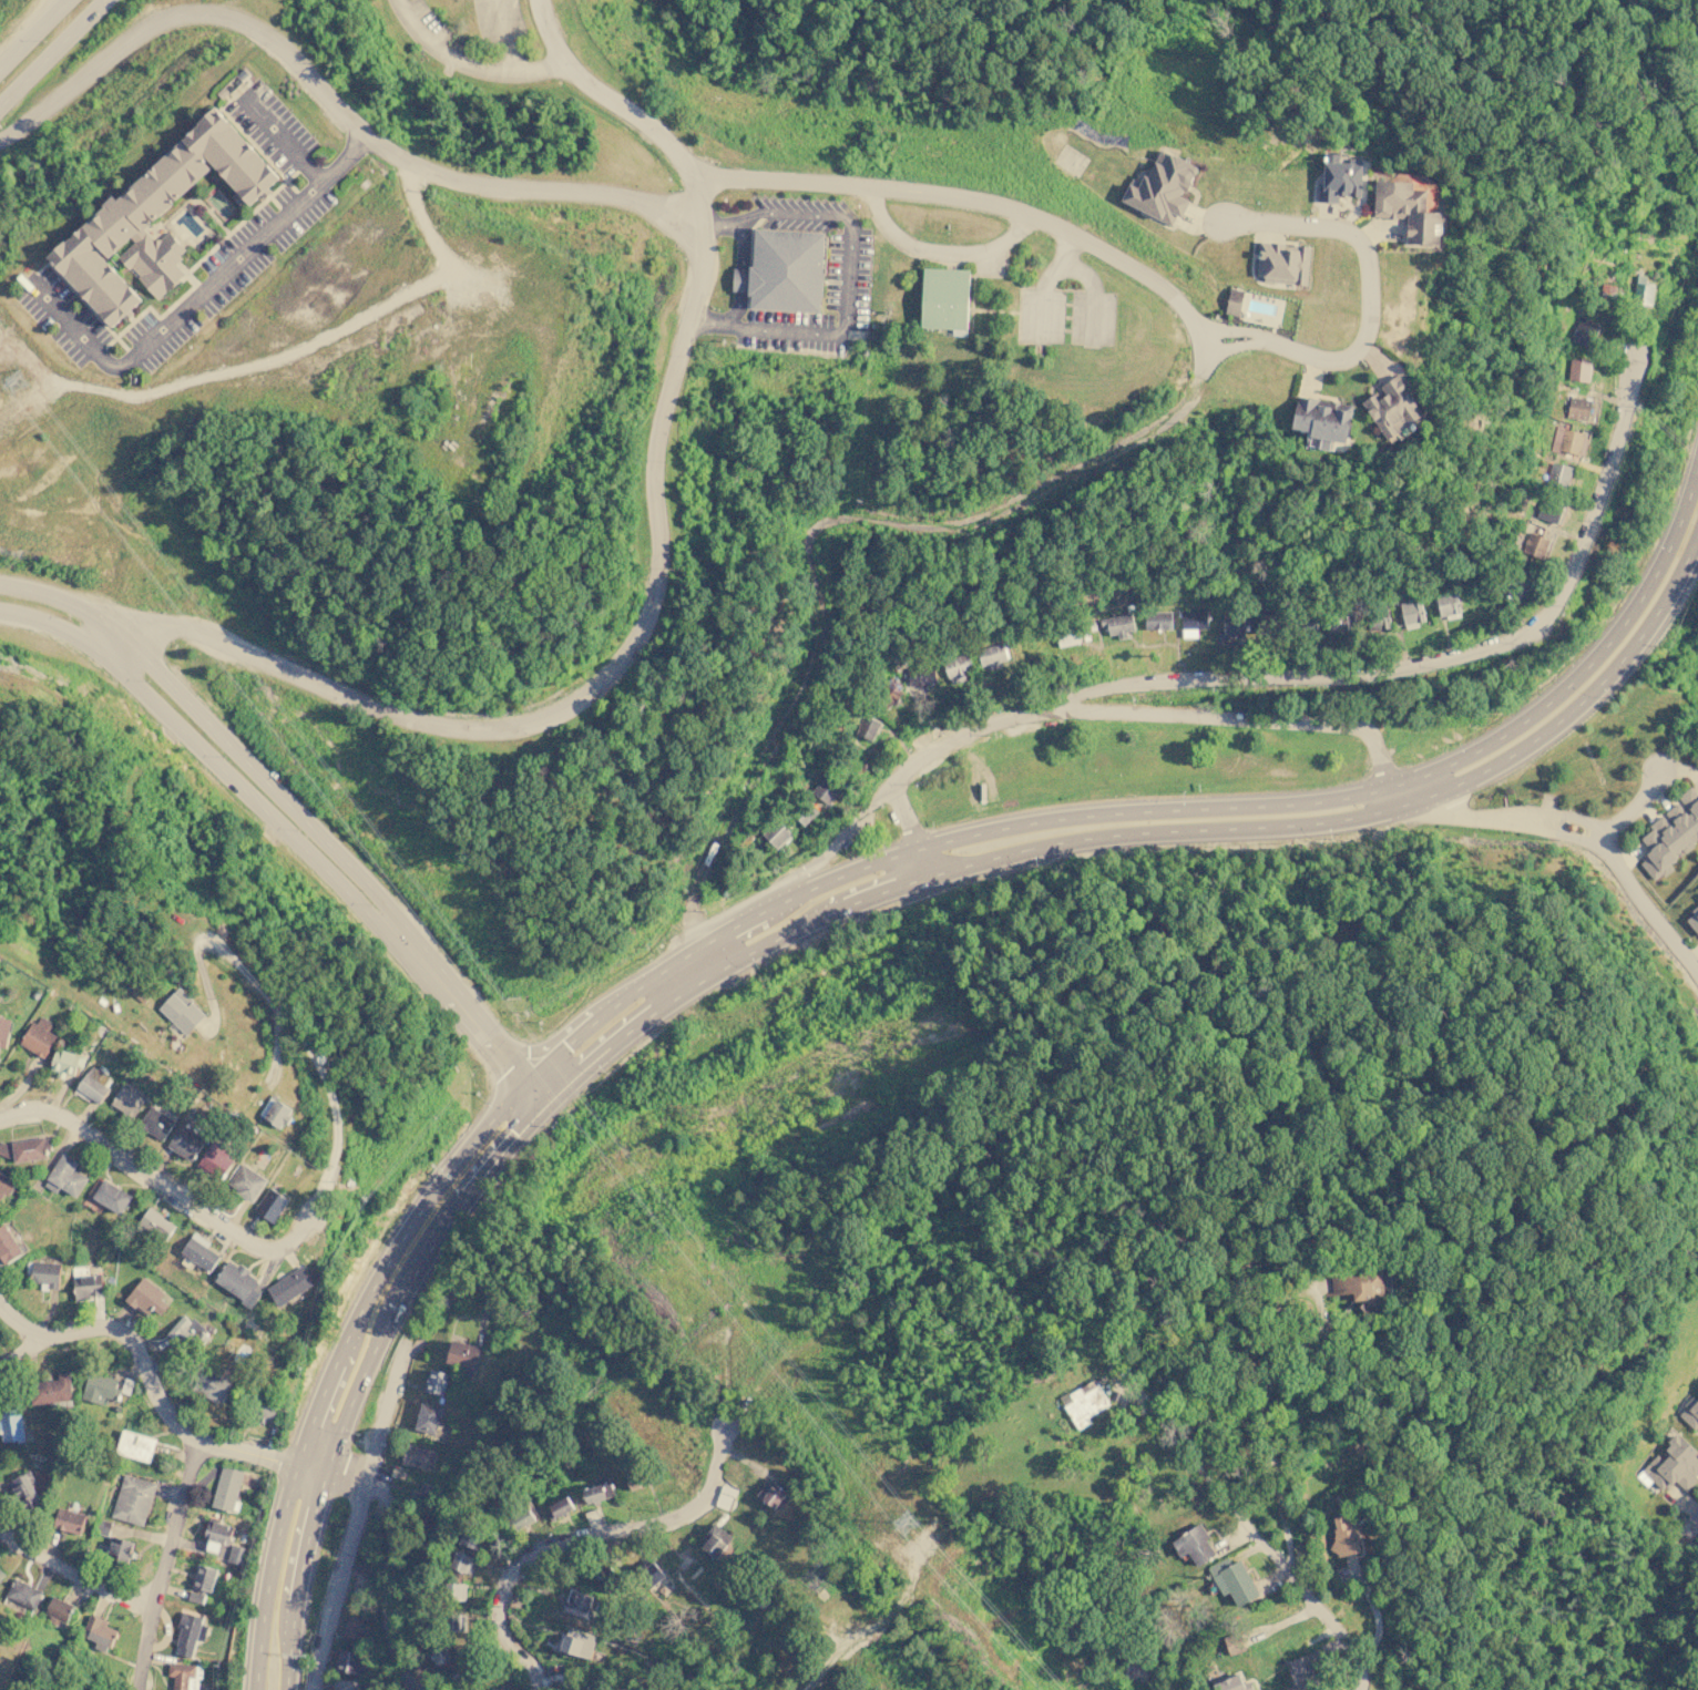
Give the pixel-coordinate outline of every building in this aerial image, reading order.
[(48,259),(112,329),(123,318),(126,322),(134,315),(132,313),(143,303),(101,256),(103,254),(109,259),(115,255),(131,272),(133,269),(143,280),(141,283),(158,301),(185,276),(176,266),(184,258),(180,255),(186,249),(170,232),(161,240),(157,244),(153,239),(145,232),(212,170),(202,158),(204,155),(237,191),(232,196),(242,208),(248,203),(252,206),(263,196),(265,198),(272,192),(269,190),(282,178),(216,109),(116,201),(113,197),(104,205),(105,206),(48,259)] [(1121,201),(1172,225),(1176,215),(1182,217),(1189,201),(1182,197),(1197,165),(1158,147),(1143,183),(1131,177),(1121,201)] [(1361,160),(1338,160),(1339,153),(1323,153),(1322,183),(1317,183),(1317,202),(1337,202),(1337,195),(1360,195),(1361,160)] [(1382,182),(1381,219),(1413,221),(1413,246),(1448,247),(1448,237),(1444,237),(1444,226),(1451,226),(1451,215),(1444,215),(1445,190),(1433,176),(1416,176),(1416,186),(1382,182)] [(758,231),(756,268),(751,268),(751,270),(750,294),(750,298),(755,298),(754,310),(822,314),(826,234),(758,231)] [(1257,280),(1306,283),(1308,245),(1259,242),(1257,280)] [(971,270),(969,331),(922,330),(924,269),(971,270)] [(751,270),(735,270),(734,293),(750,294),(751,270)] [(1645,283),(1646,276),(1637,274),(1631,303),(1650,306),(1654,284),(1645,283)] [(1600,293),(1623,296),(1624,285),(1602,281),(1600,293)] [(1238,316),(1244,290),(1230,287),(1224,313),(1238,316)] [(1571,339),(1590,347),(1598,328),(1578,319),(1571,339)] [(1568,379),(1589,380),(1590,360),(1569,358),(1568,379)] [(1370,406),(1398,445),(1435,420),(1405,377),(1389,389),(1394,398),(1390,400),(1385,395),(1370,406)] [(1296,429),(1303,395),(1362,408),(1353,447),(1340,443),(1338,454),(1327,452),(1329,442),(1318,440),(1319,433),(1296,429)] [(1587,420),(1589,398),(1569,396),(1566,417),(1587,420)] [(1579,454),(1584,432),(1555,427),(1551,449),(1579,454)] [(1572,467),(1551,462),(1546,483),(1567,488),(1572,467)] [(1535,516),(1556,523),(1562,509),(1541,501),(1535,516)] [(1522,551),(1542,559),(1549,540),(1528,531),(1522,551)] [(1402,624),(1423,622),(1421,600),(1400,602),(1402,624)] [(1172,612),(1145,611),(1144,628),(1170,629),(1172,612)] [(1197,636),(1197,628),(1207,628),(1206,611),(1180,611),(1182,637),(1197,636)] [(1368,614),(1369,629),(1389,627),(1388,612),(1368,614)] [(1134,636),(1133,614),(1104,616),(1105,635),(1117,634),(1117,637),(1134,636)] [(1221,635),(1242,635),(1242,615),(1221,615),(1221,635)] [(1088,631),(1095,629),(1094,624),(1055,632),(1058,646),(1090,641),(1088,631)] [(1007,659),(1002,642),(976,648),(981,666),(1007,659)] [(969,679),(965,670),(972,669),(968,653),(942,659),(949,684),(969,679)] [(907,667),(909,686),(935,683),(933,664),(907,667)] [(872,740),(881,721),(865,714),(856,734),(872,740)] [(828,805),(838,792),(821,779),(811,791),(828,805)] [(1689,786),(1676,799),(1677,800),(1663,815),(1638,838),(1650,850),(1637,862),(1656,881),(1671,866),(1668,862),(1680,850),(1684,854),(1697,839),(1697,795),(1689,786)] [(819,813),(808,801),(794,815),(805,827),(819,813)] [(761,832),(775,849),(791,836),(779,819),(761,832)] [(1697,936),(1697,905),(1691,910),(1685,919),(1697,936)] [(160,1007),(178,987),(206,1013),(187,1034),(160,1007)] [(136,997),(143,989),(151,994),(145,1003),(136,997)] [(20,1044),(44,1056),(57,1035),(49,1031),(53,1022),(41,1015),(37,1024),(32,1022),(20,1044)] [(6,1047),(0,1046),(0,1016),(11,1018),(6,1047)] [(55,1048),(50,1069),(59,1072),(58,1077),(65,1079),(68,1073),(74,1075),(76,1066),(83,1068),(86,1056),(55,1048)] [(78,1086),(91,1065),(115,1080),(101,1102),(78,1086)] [(112,1105),(124,1086),(145,1100),(133,1118),(112,1105)] [(259,1116),(272,1096),(293,1109),(280,1128),(259,1116)] [(137,1125),(151,1105),(176,1121),(163,1141),(137,1125)] [(168,1145),(182,1124),(206,1139),(193,1160),(168,1145)] [(16,1161),(12,1141),(45,1137),(48,1157),(16,1161)] [(197,1167),(216,1138),(237,1151),(218,1180),(197,1167)] [(8,1158),(13,1147),(0,1141),(0,1154),(8,1158)] [(63,1153),(79,1164),(75,1169),(89,1179),(76,1197),(60,1186),(55,1192),(42,1184),(63,1153)] [(242,1162),(268,1180),(254,1204),(226,1186),(242,1162)] [(6,1192),(0,1201),(0,1170),(17,1181),(8,1195),(6,1192)] [(93,1197),(106,1178),(133,1197),(120,1215),(93,1197)] [(255,1211),(270,1187),(290,1199),(275,1223),(255,1211)] [(149,1208),(174,1226),(165,1240),(139,1223),(149,1208)] [(7,1264),(0,1255),(0,1227),(3,1225),(23,1252),(7,1264)] [(182,1252),(195,1232),(211,1242),(208,1247),(221,1254),(211,1270),(182,1252)] [(216,1281),(246,1298),(244,1302),(253,1308),(262,1292),(255,1288),(259,1279),(249,1273),(252,1270),(239,1263),(238,1266),(228,1260),(216,1281)] [(33,1261),(60,1263),(58,1288),(31,1286),(33,1261)] [(280,1305),(267,1286),(304,1262),(317,1282),(280,1305)] [(72,1268),(75,1297),(104,1293),(102,1273),(89,1276),(89,1266),(72,1268)] [(1332,1294),(1352,1293),(1353,1300),(1360,1300),(1361,1310),(1380,1310),(1380,1297),(1391,1297),(1389,1271),(1331,1274),(1332,1294)] [(126,1299),(150,1315),(154,1309),(162,1315),(170,1305),(161,1300),(165,1293),(143,1277),(126,1299)] [(185,1317),(191,1322),(194,1319),(206,1329),(203,1332),(209,1338),(196,1351),(180,1335),(175,1342),(167,1335),(185,1317)] [(480,1347),(452,1339),(445,1362),(460,1367),(459,1373),(472,1376),(480,1347)] [(203,1369),(232,1383),(222,1404),(193,1390),(203,1369)] [(444,1396),(449,1374),(430,1369),(424,1390),(444,1396)] [(30,1383),(59,1381),(58,1373),(70,1372),(73,1407),(55,1409),(55,1403),(32,1404),(30,1383)] [(81,1397),(89,1372),(123,1382),(124,1377),(134,1381),(131,1396),(121,1393),(117,1402),(106,1399),(104,1406),(81,1400),(81,1397)] [(1076,1428),(1095,1417),(1078,1387),(1060,1399),(1076,1428)] [(1678,1415),(1697,1432),(1697,1431),(1697,1391),(1678,1415)] [(257,1396),(279,1403),(273,1423),(252,1416),(257,1396)] [(437,1434),(442,1407),(420,1403),(415,1430),(437,1434)] [(3,1442),(0,1419),(0,1412),(20,1409),(24,1438),(3,1442)] [(115,1454),(122,1430),(157,1440),(151,1464),(115,1454)] [(1647,1486),(1651,1482),(1663,1492),(1674,1481),(1686,1492),(1697,1479),(1694,1476),(1697,1471),(1697,1460),(1694,1456),(1697,1452),(1676,1433),(1659,1451),(1636,1476),(1647,1486)] [(437,1451),(407,1444),(402,1464),(432,1471),(437,1451)] [(211,1506),(223,1465),(244,1472),(233,1513),(211,1506)] [(631,1490),(647,1484),(642,1471),(626,1477),(631,1490)] [(9,1481),(23,1472),(42,1505),(27,1514),(9,1481)] [(111,1518),(123,1474),(156,1484),(144,1528),(111,1518)] [(756,1495),(773,1509),(786,1492),(769,1479),(756,1495)] [(416,1499),(430,1505),(438,1489),(423,1482),(416,1499)] [(613,1499),(610,1483),(582,1489),(585,1504),(613,1499)] [(555,1519),(574,1508),(567,1496),(548,1506),(555,1519)] [(52,1526),(58,1508),(85,1516),(80,1535),(52,1526)] [(535,1521),(529,1508),(504,1519),(510,1532),(535,1521)] [(1328,1519),(1339,1557),(1364,1549),(1352,1512),(1328,1519)] [(92,1533),(95,1519),(111,1524),(108,1537),(92,1533)] [(214,1522),(212,1530),(207,1529),(205,1539),(208,1540),(206,1550),(219,1554),(222,1545),(229,1547),(233,1536),(227,1535),(229,1526),(214,1522)] [(733,1538),(715,1523),(697,1544),(715,1559),(733,1538)] [(1187,1551),(1196,1567),(1215,1554),(1205,1538),(1208,1536),(1199,1523),(1169,1542),(1180,1557),(1187,1551)] [(459,1543),(476,1549),(482,1535),(464,1529),(459,1543)] [(108,1559),(114,1537),(133,1543),(126,1565),(108,1559)] [(227,1559),(233,1545),(248,1549),(244,1565),(227,1559)] [(473,1574),(476,1558),(454,1553),(451,1569),(473,1574)] [(1258,1595),(1240,1558),(1230,1564),(1227,1557),(1207,1566),(1220,1595),(1229,1591),(1236,1606),(1258,1595)] [(651,1588),(665,1576),(650,1559),(636,1571),(651,1588)] [(191,1588),(197,1565),(217,1570),(211,1594),(191,1588)] [(6,1596),(13,1578),(43,1591),(34,1609),(6,1596)] [(466,1584),(446,1583),(446,1599),(465,1600),(466,1584)] [(186,1599),(190,1589),(206,1595),(203,1604),(186,1599)] [(53,1596),(74,1607),(62,1630),(47,1622),(50,1616),(45,1612),(53,1596)] [(177,1653),(180,1646),(176,1645),(181,1627),(178,1626),(183,1611),(204,1618),(202,1625),(207,1627),(203,1641),(197,1640),(192,1658),(177,1653)] [(80,1636),(90,1615),(106,1622),(105,1626),(116,1631),(105,1656),(93,1650),(96,1643),(80,1636)] [(343,1636),(363,1641),(368,1619),(348,1615),(343,1636)] [(559,1650),(591,1660),(597,1639),(565,1630),(559,1650)] [(1240,1633),(1224,1638),(1227,1655),(1244,1651),(1240,1633)] [(431,1648),(435,1666),(453,1661),(449,1644),(431,1648)] [(338,1650),(337,1672),(359,1673),(360,1651),(338,1650)] [(1318,1683),(1306,1653),(1283,1663),(1295,1689),(1301,1689),(1318,1683)] [(1123,1674),(1144,1680),(1147,1668),(1127,1662),(1123,1674)] [(200,1678),(199,1689),(173,1689),(174,1676),(167,1674),(168,1663),(203,1667),(202,1679),(200,1678)] [(1215,1689),(1252,1689),(1249,1680),(1241,1683),(1238,1673),(1213,1683),(1215,1689)] [(360,1680),(333,1680),(334,1689),(361,1689),(360,1680)]
